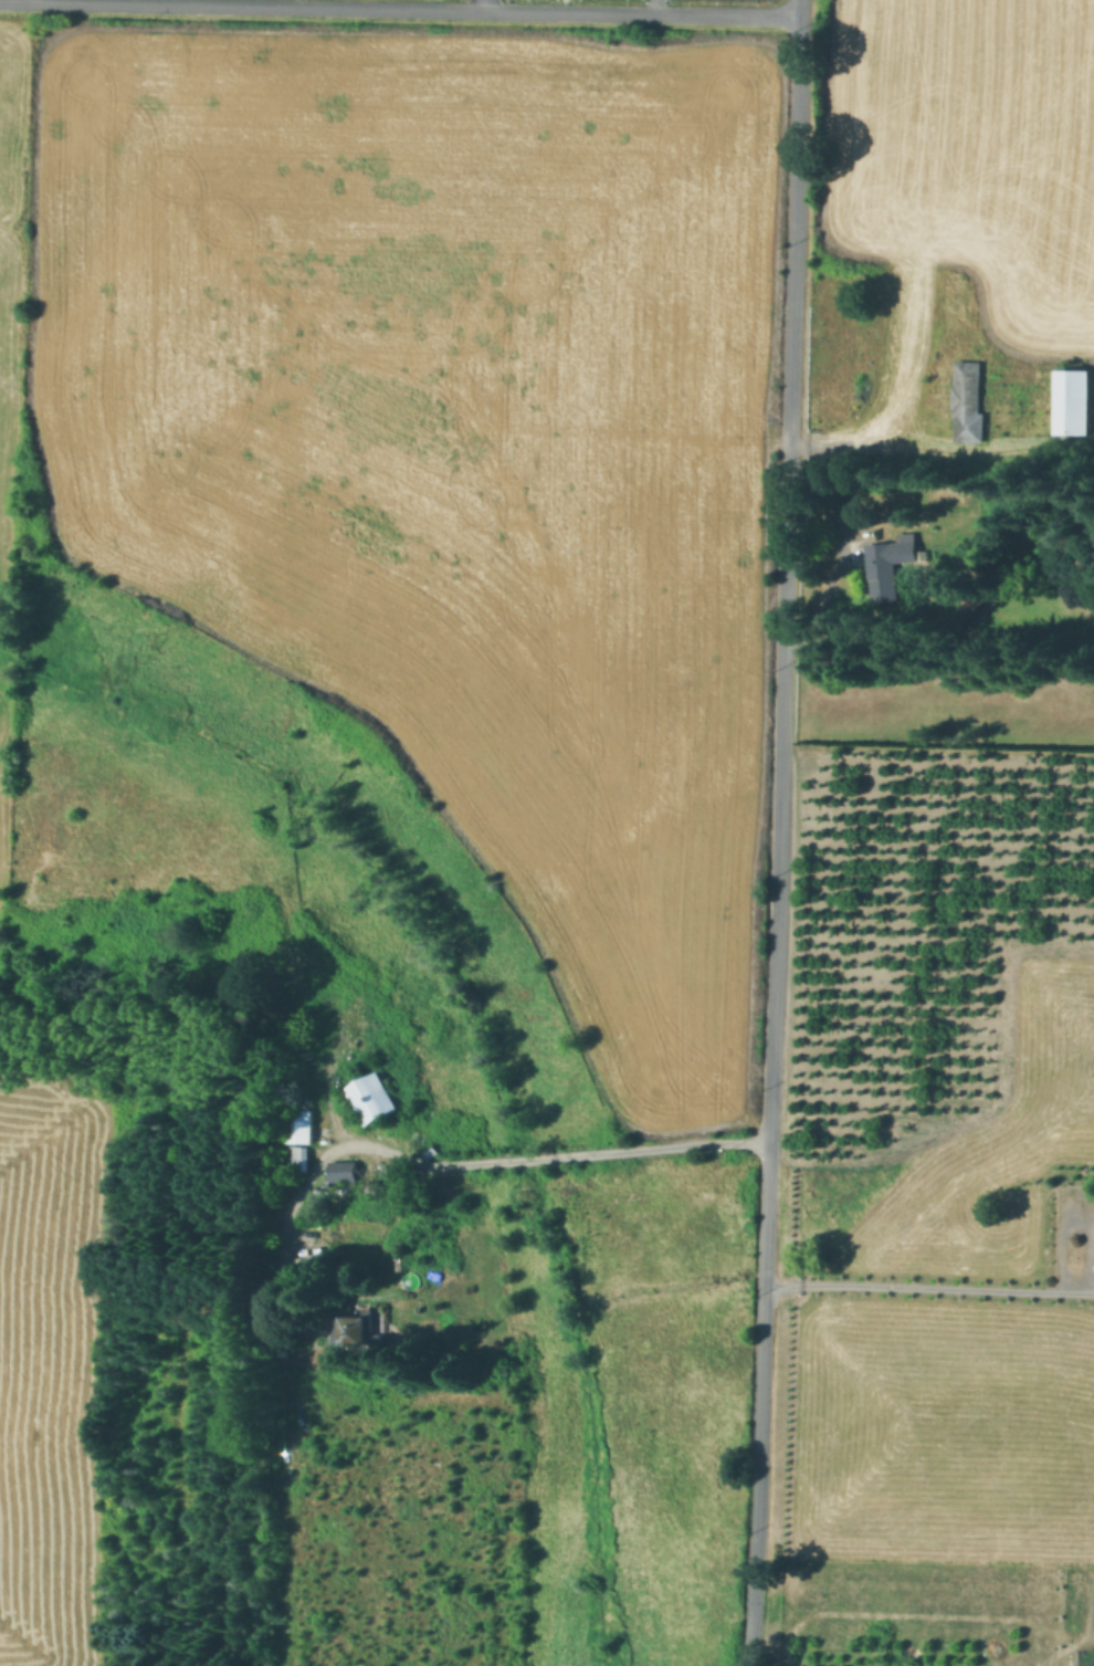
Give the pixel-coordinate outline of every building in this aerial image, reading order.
[(987,412),(985,443),(955,440),(958,399),(955,399),(958,362),(983,364),(979,411),(987,412)] [(1092,369),(1090,436),(1055,433),(1058,367),(1092,369)] [(898,599),(875,601),(871,544),(898,543),(897,533),(912,532),(914,562),(896,564),(898,599)] [(401,1109),(368,1127),(349,1090),(382,1072),(401,1109)] [(315,1110),(315,1143),(292,1143),(292,1110),(315,1110)] [(311,1148),(311,1173),(293,1173),(293,1148),(311,1148)] [(358,1163),(358,1182),(332,1182),(332,1163),(358,1163)] [(375,1318),(375,1343),(340,1343),(340,1318),(375,1318)]
